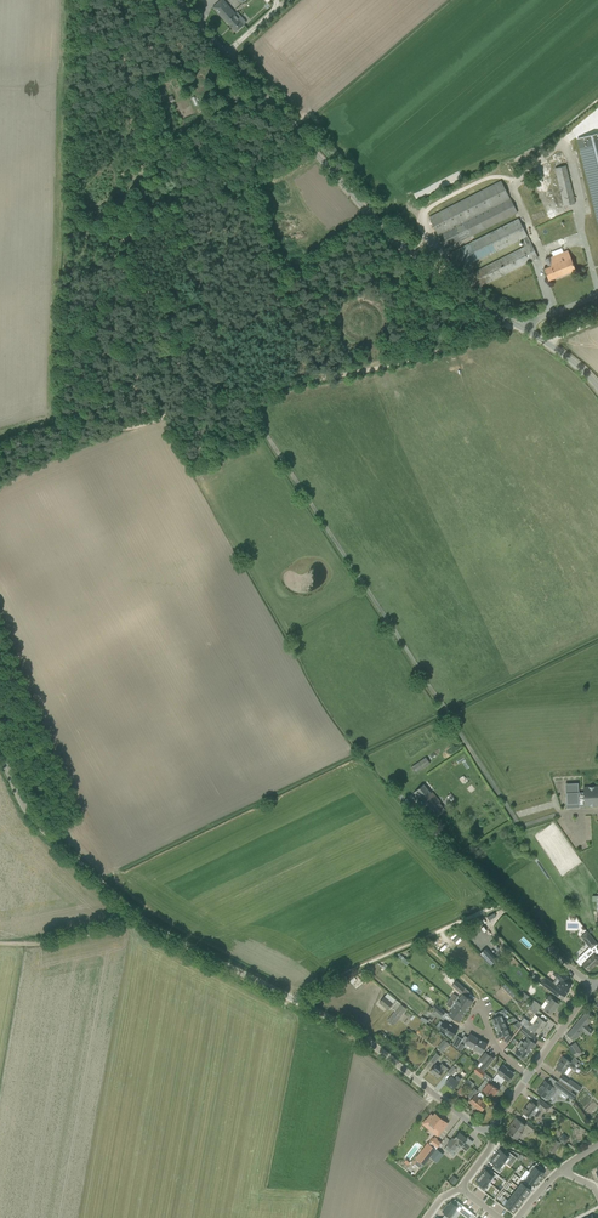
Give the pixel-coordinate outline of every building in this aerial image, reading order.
[(212,7),(226,23),(227,22),(236,32),(244,25),(239,19),(241,17),(237,12),(235,14),(229,6),(223,0),(221,0),(218,2),(212,7)] [(576,139),(597,226),(597,133),(576,139)] [(554,170),(563,207),(574,204),(565,167),(554,170)] [(429,217),(445,249),(517,213),(501,181),(429,217)] [(473,273),(480,287),(538,258),(518,219),(454,251),(449,254),(458,271),(463,269),(523,238),(527,245),(473,273)] [(568,250),(554,256),(562,276),(576,270),(568,250)] [(562,276),(554,256),(545,259),(548,266),(544,268),(549,281),(562,276)] [(192,432),(195,442),(211,437),(209,427),(192,432)] [(411,767),(415,773),(430,763),(426,757),(411,767)] [(415,791),(413,793),(418,799),(419,797),(437,816),(441,812),(445,809),(439,803),(424,784),(415,791)] [(566,788),(567,807),(579,807),(579,806),(584,806),(584,807),(597,806),(597,786),(583,787),(584,792),(578,792),(578,787),(566,788)] [(536,921),(542,930),(547,927),(540,918),(536,921)] [(581,937),(590,948),(591,949),(597,944),(587,931),(581,937)] [(485,948),(479,954),(490,965),(496,960),(485,948)] [(407,964),(409,961),(399,953),(396,956),(407,964)] [(576,961),(581,966),(582,964),(589,971),(597,962),(597,957),(597,955),(594,953),(589,958),(584,953),(578,959),(576,961)] [(566,982),(569,978),(558,968),(553,974),(560,980),(556,986),(545,978),(541,984),(557,997),(560,993),(565,997),(570,990),(569,989),(571,986),(566,982)] [(465,989),(456,981),(452,985),(461,993),(465,989)] [(502,986),(510,994),(512,992),(505,984),(502,986)] [(523,992),(520,996),(526,1001),(530,997),(523,992)] [(455,1004),(466,1011),(473,1001),(467,997),(468,996),(463,993),(455,1004)] [(379,1003),(388,1009),(395,999),(390,996),(389,997),(387,995),(385,997),(384,996),(379,1003)] [(548,1004),(544,1009),(546,1010),(551,1014),(555,1008),(556,1008),(559,1004),(554,1001),(551,999),(548,996),(545,1001),(548,1004)] [(533,1000),(530,1004),(538,1011),(541,1006),(533,1000)] [(387,1021),(394,1025),(406,1009),(400,1004),(387,1021)] [(459,1022),(466,1011),(455,1004),(448,1014),(459,1022)] [(538,1011),(530,1004),(527,1008),(535,1014),(538,1011)] [(432,1008),(442,1016),(445,1013),(435,1005),(432,1008)] [(566,1035),(571,1038),(574,1041),(583,1030),(589,1035),(593,1031),(587,1026),(594,1017),(587,1011),(566,1035)] [(416,1023),(419,1018),(412,1014),(409,1018),(416,1023)] [(525,1022),(523,1025),(529,1030),(534,1034),(536,1031),(539,1033),(546,1022),(541,1019),(535,1014),(530,1022),(528,1021),(527,1023),(525,1022)] [(504,1021),(501,1015),(491,1019),(494,1025),(504,1021)] [(458,1030),(443,1021),(439,1028),(447,1033),(447,1035),(451,1038),(452,1036),(454,1037),(458,1030)] [(506,1027),(504,1021),(494,1025),(496,1031),(506,1027)] [(509,1034),(506,1027),(496,1031),(499,1038),(504,1036),(505,1039),(504,1041),(507,1043),(512,1037),(509,1034)] [(474,1048),(479,1039),(470,1033),(464,1043),(474,1048)] [(457,1048),(463,1038),(457,1035),(452,1044),(457,1048)] [(530,1051),(536,1044),(528,1037),(523,1042),(521,1040),(519,1043),(529,1050),(530,1051)] [(481,1054),(488,1044),(479,1039),(474,1048),(478,1051),(478,1052),(481,1054)] [(438,1047),(441,1051),(448,1043),(445,1040),(438,1047)] [(530,1051),(529,1050),(519,1043),(517,1046),(519,1048),(515,1053),(523,1060),(530,1051)] [(578,1047),(572,1051),(572,1052),(577,1058),(583,1054),(578,1048),(578,1047)] [(430,1061),(434,1064),(440,1056),(437,1053),(430,1061)] [(485,1053),(479,1060),(484,1063),(486,1061),(489,1057),(485,1053)] [(561,1061),(556,1068),(563,1073),(567,1075),(571,1069),(572,1069),(577,1061),(575,1056),(570,1062),(563,1057),(560,1061),(561,1061)] [(484,1072),(490,1064),(486,1061),(484,1063),(480,1068),(484,1072)] [(435,1064),(430,1071),(438,1077),(443,1071),(445,1072),(448,1069),(442,1064),(439,1067),(435,1064)] [(507,1081),(514,1073),(503,1065),(497,1073),(493,1079),(497,1082),(498,1081),(501,1084),(505,1079),(507,1081)] [(448,1073),(451,1076),(457,1069),(453,1066),(448,1073)] [(474,1071),(481,1077),(484,1073),(477,1067),(474,1071)] [(445,1083),(453,1089),(458,1083),(461,1079),(457,1076),(454,1080),(451,1077),(445,1083)] [(582,1088),(570,1079),(569,1080),(562,1076),(558,1082),(564,1087),(571,1092),(573,1089),(578,1092),(582,1088)] [(464,1082),(471,1088),(474,1084),(467,1079),(464,1082)] [(487,1080),(483,1085),(485,1086),(482,1090),(492,1097),(495,1093),(496,1094),(497,1093),(498,1092),(499,1091),(498,1090),(487,1080)] [(561,1091),(564,1087),(558,1082),(556,1081),(552,1086),(545,1081),(537,1091),(549,1100),(557,1089),(561,1091)] [(458,1092),(462,1095),(466,1091),(461,1087),(458,1092)] [(468,1096),(472,1099),(478,1092),(474,1089),(468,1096)] [(472,1100),(471,1099),(469,1102),(481,1111),(487,1104),(476,1095),(472,1100)] [(524,1113),(522,1116),(526,1119),(528,1116),(530,1118),(533,1113),(537,1116),(542,1111),(547,1104),(544,1103),(540,1099),(535,1105),(530,1101),(527,1105),(527,1106),(526,1107),(522,1112),(524,1113)] [(431,1114),(426,1119),(436,1127),(432,1132),(438,1136),(448,1123),(436,1114),(434,1116),(431,1114)] [(511,1128),(508,1132),(512,1136),(517,1139),(523,1132),(521,1130),(523,1127),(521,1126),(523,1123),(518,1119),(516,1118),(510,1125),(509,1127),(511,1128)] [(524,1126),(532,1132),(535,1127),(527,1122),(524,1126)] [(423,1142),(417,1136),(421,1132),(415,1127),(406,1137),(418,1148),(423,1142)] [(447,1145),(444,1149),(450,1153),(453,1149),(454,1150),(456,1147),(459,1143),(462,1145),(467,1139),(459,1132),(454,1139),(453,1138),(447,1145)] [(559,1138),(566,1143),(569,1138),(563,1134),(559,1138)] [(550,1150),(555,1153),(561,1143),(555,1140),(550,1150)] [(425,1149),(417,1159),(424,1165),(438,1147),(431,1142),(428,1146),(425,1150),(425,1149)] [(463,1156),(470,1162),(480,1152),(473,1146),(463,1156)] [(497,1153),(495,1156),(504,1162),(504,1163),(506,1164),(513,1155),(506,1150),(504,1153),(499,1149),(497,1153)] [(438,1150),(431,1159),(434,1161),(441,1152),(438,1150)] [(493,1158),(490,1161),(495,1165),(492,1168),(493,1168),(499,1173),(502,1170),(500,1168),(504,1163),(504,1162),(495,1156),(493,1158)] [(533,1165),(528,1171),(530,1173),(539,1179),(541,1177),(544,1174),(540,1170),(542,1167),(536,1163),(534,1166),(533,1165)] [(482,1173),(480,1175),(489,1182),(490,1183),(497,1174),(491,1169),(489,1172),(484,1169),(482,1172),(482,1173)] [(525,1177),(522,1181),(528,1185),(530,1182),(535,1186),(538,1182),(537,1182),(539,1179),(530,1173),(526,1178),(525,1177)] [(449,1181),(454,1184),(458,1179),(453,1175),(449,1181)] [(475,1180),(480,1184),(478,1187),(484,1192),(487,1189),(485,1187),(489,1182),(480,1175),(479,1177),(478,1177),(475,1180)] [(522,1182),(518,1187),(527,1194),(529,1192),(530,1190),(531,1190),(522,1182)] [(518,1187),(515,1191),(524,1198),(525,1196),(526,1197),(527,1194),(518,1187)] [(515,1191),(511,1196),(521,1203),(522,1201),(522,1200),(524,1198),(515,1191)] [(511,1196),(508,1200),(517,1207),(518,1205),(519,1205),(521,1203),(511,1196)] [(508,1200),(504,1205),(514,1212),(516,1210),(515,1209),(517,1207),(508,1200)] [(442,1211),(450,1217),(457,1209),(468,1217),(469,1217),(473,1213),(458,1202),(456,1205),(451,1202),(449,1205),(448,1204),(442,1211)]
